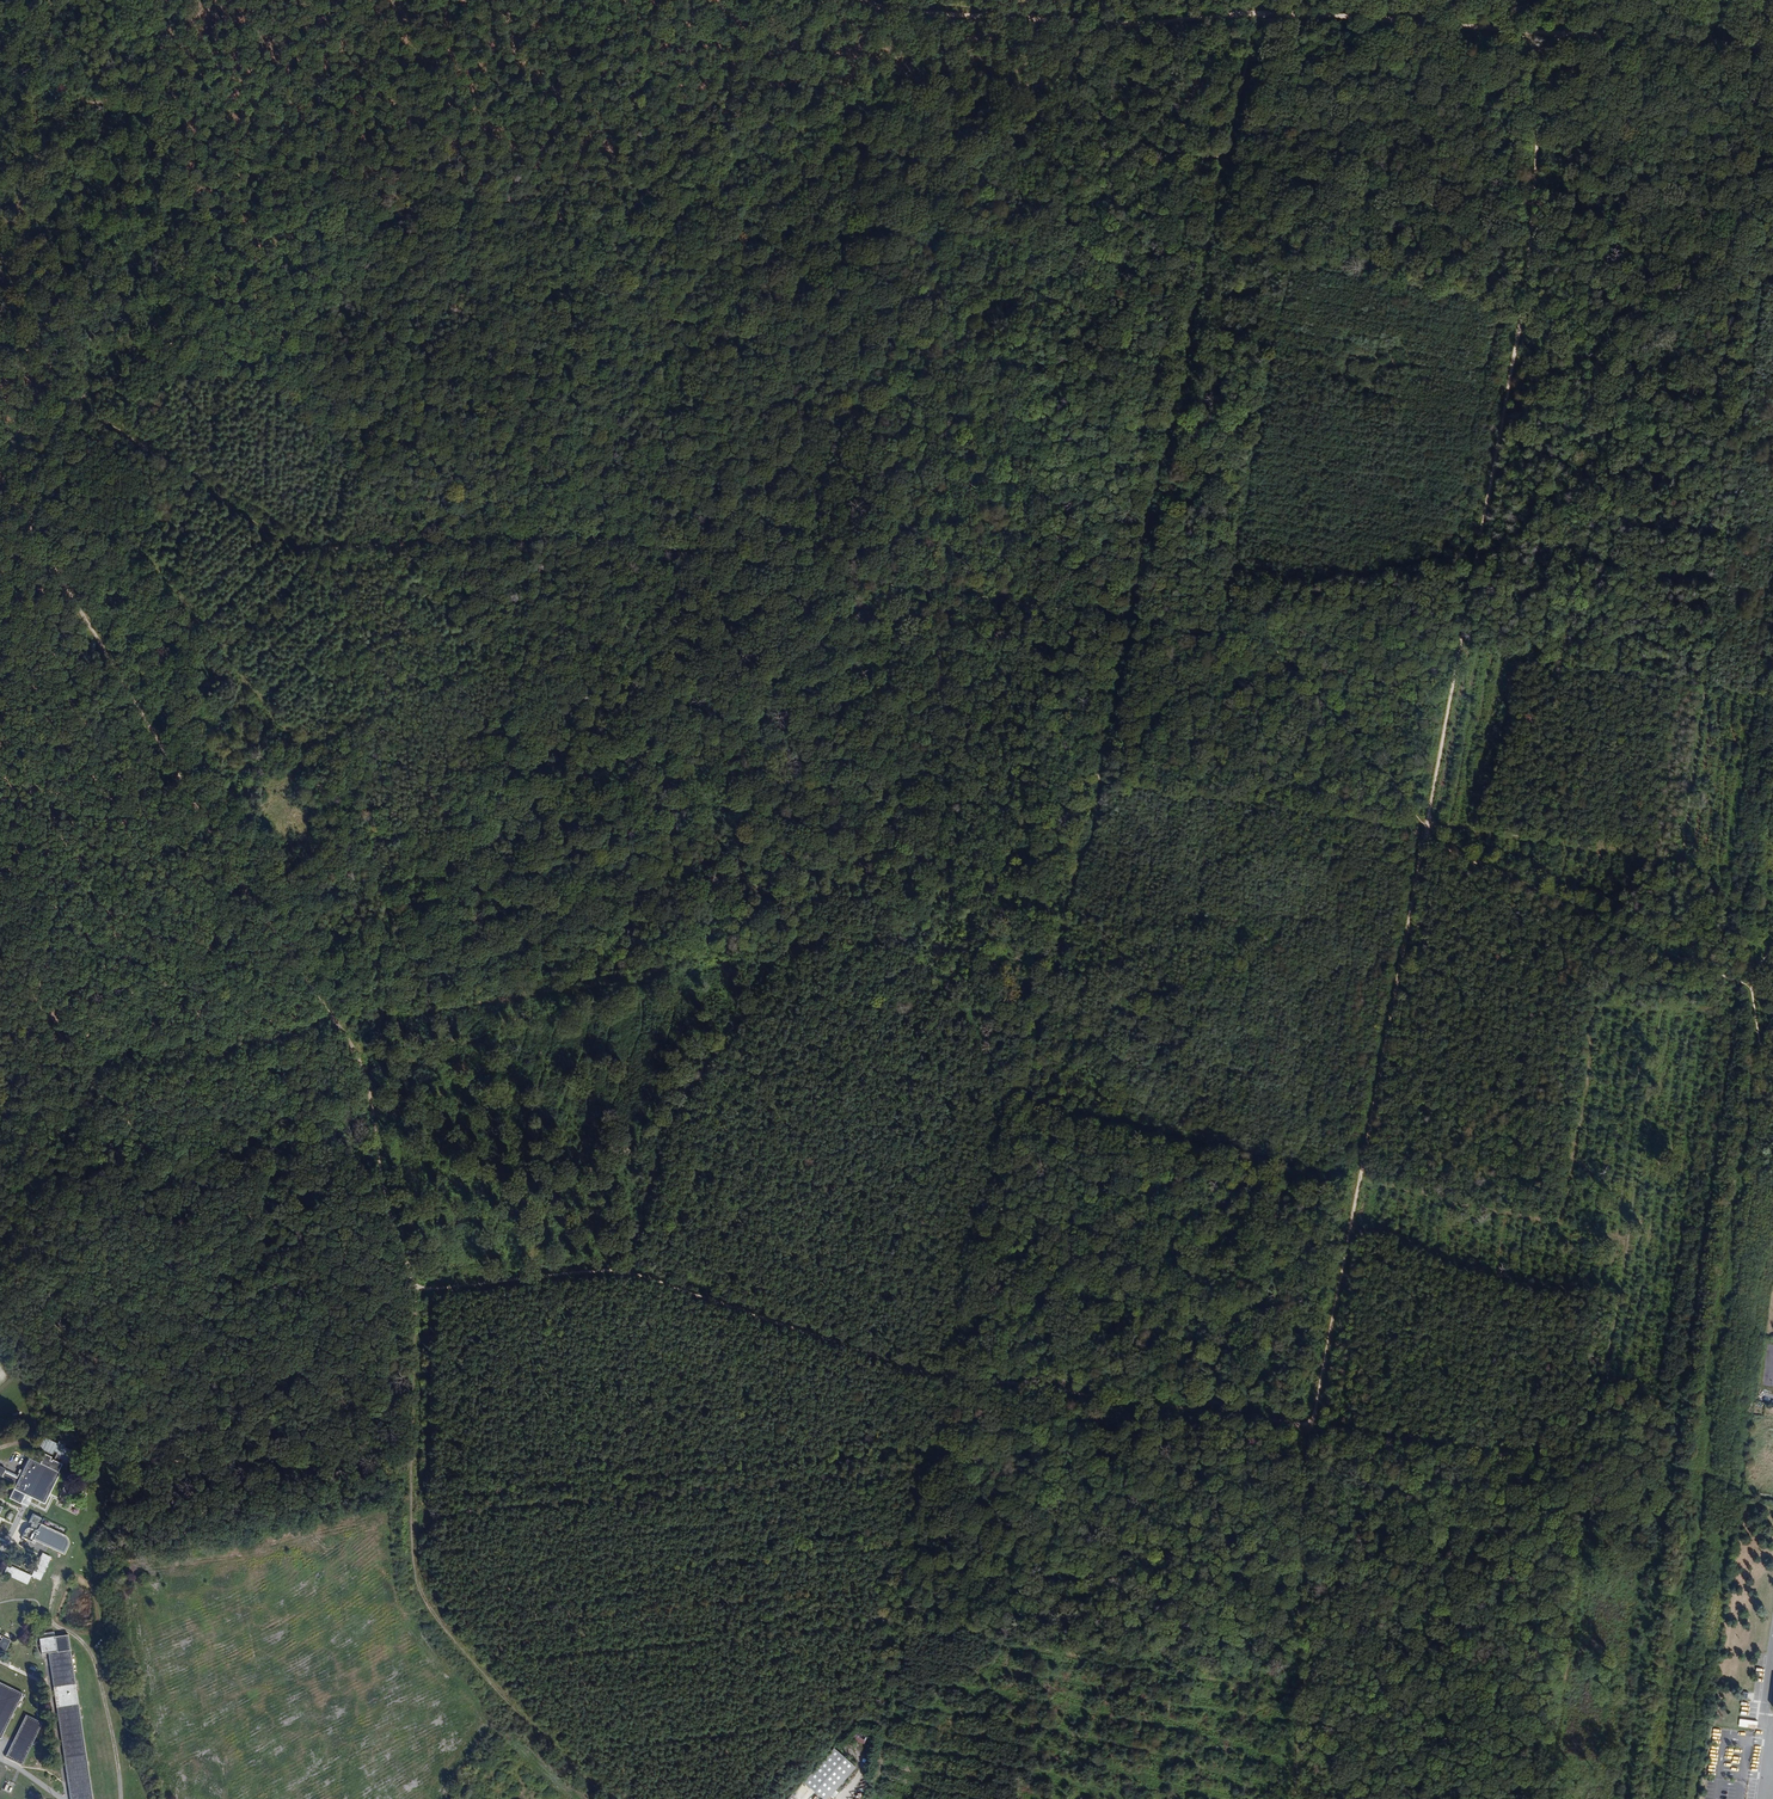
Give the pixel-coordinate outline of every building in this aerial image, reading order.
[(54,1406),(52,1411),(59,1414),(61,1409),(54,1406)] [(45,1437),(40,1448),(56,1455),(55,1459),(57,1460),(58,1458),(68,1462),(73,1451),(64,1447),(66,1442),(60,1440),(58,1443),(45,1437)] [(16,1501),(18,1497),(23,1499),(26,1494),(45,1503),(60,1473),(58,1472),(62,1464),(52,1460),(51,1461),(50,1460),(51,1457),(44,1454),(40,1463),(29,1458),(22,1471),(20,1469),(18,1472),(19,1472),(16,1477),(4,1471),(5,1468),(0,1466),(0,1475),(1,1476),(1,1477),(15,1484),(9,1497),(16,1501)] [(25,1529),(22,1537),(32,1542),(33,1540),(64,1555),(68,1547),(68,1543),(67,1538),(64,1536),(41,1524),(43,1519),(33,1513),(29,1522),(34,1525),(32,1529),(30,1528),(28,1528),(25,1529)] [(43,1553),(32,1576),(40,1580),(51,1557),(43,1553)] [(8,1565),(4,1573),(27,1584),(31,1576),(8,1565)] [(54,1636),(39,1639),(41,1654),(48,1653),(70,1650),(68,1635),(55,1637),(54,1636)] [(5,1653),(11,1641),(3,1637),(1,1642),(0,1641),(0,1650),(5,1653)] [(70,1650),(48,1653),(69,1798),(91,1798),(70,1650)] [(1,1740),(24,1693),(0,1682),(0,1739),(1,1740)] [(26,1714),(5,1757),(22,1765),(43,1723),(26,1714)] [(850,1732),(849,1741),(865,1743),(866,1734),(850,1732)] [(800,1782),(820,1798),(827,1798),(853,1767),(829,1747),(800,1782)]
